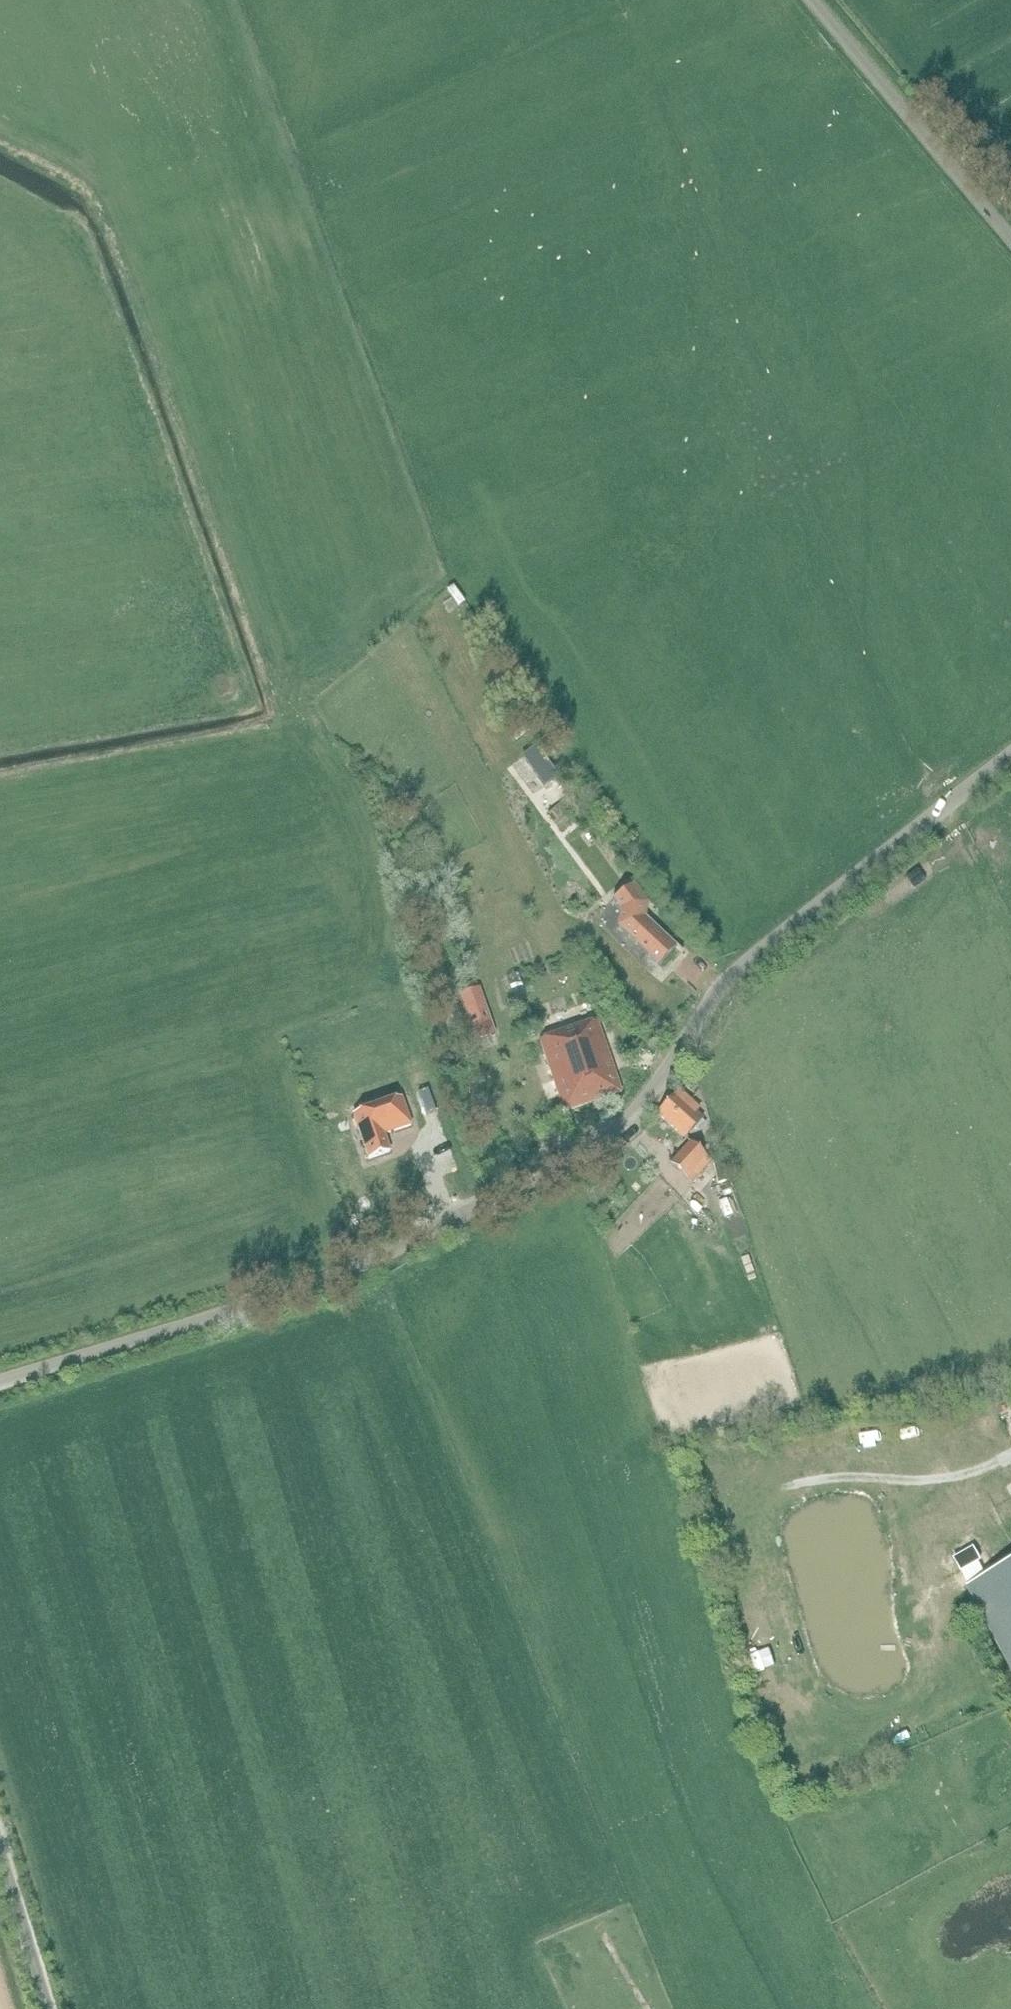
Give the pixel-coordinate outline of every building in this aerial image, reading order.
[(537,747),(523,757),(544,787),(559,776),(537,747)] [(413,794),(402,799),(408,811),(419,805),(413,794)] [(647,904),(633,885),(613,900),(621,910),(618,928),(659,966),(676,948),(682,953),(683,952),(645,918),(647,904)] [(483,998),(462,1005),(475,1041),(495,1034),(483,998)] [(595,1023),(538,1044),(564,1116),(621,1094),(595,1023)] [(680,1091),(658,1114),(684,1139),(702,1120),(689,1108),(693,1104),(680,1091)] [(401,1098),(353,1115),(368,1159),(389,1152),(383,1134),(410,1125),(401,1098)] [(691,1184),(710,1163),(689,1144),(670,1165),(691,1184)] [(723,1163),(714,1165),(718,1184),(727,1182),(723,1163)] [(962,1572),(981,1561),(973,1548),(954,1558),(962,1572)] [(967,1588),(1010,1671),(1010,1564),(967,1588)]
